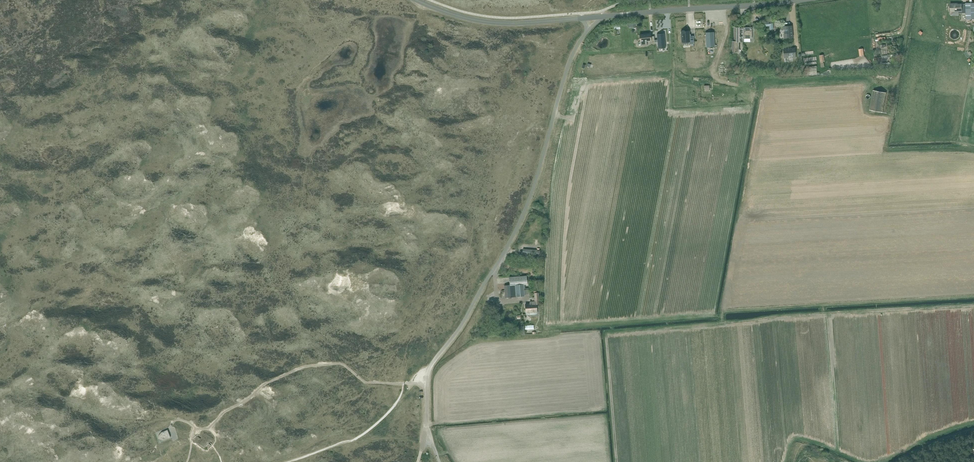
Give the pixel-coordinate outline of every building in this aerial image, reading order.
[(966,13),(966,19),(973,18),(973,2),(966,3),(966,4),(966,13)] [(958,13),(966,13),(966,4),(962,4),(962,3),(950,4),(950,11),(951,15),(958,15),(958,13)] [(767,22),(763,22),(763,27),(769,26),(769,30),(773,29),(773,22),(772,22),(772,18),(767,18),(767,22)] [(791,26),(782,27),(782,30),(788,29),(788,33),(784,34),(785,38),(792,37),(791,26)] [(735,42),(732,42),(732,53),(738,53),(738,42),(743,42),(743,38),(751,38),(751,29),(739,29),(739,28),(735,28),(735,42)] [(689,31),(681,31),(682,42),(689,42),(689,44),(690,44),(690,46),(693,46),(693,44),(694,44),(694,36),(691,36),(691,34),(689,35),(689,31)] [(714,32),(706,32),(706,47),(714,47),(714,32)] [(638,42),(638,43),(638,45),(640,45),(640,46),(646,45),(646,41),(650,41),(650,43),(654,42),(657,42),(657,49),(658,49),(658,48),(664,47),(665,48),(664,33),(663,34),(657,35),(657,34),(656,34),(657,40),(654,40),(653,36),(650,36),(650,34),(639,35),(639,39),(639,41),(638,42)] [(795,49),(783,50),(784,58),(788,57),(788,53),(792,53),(793,58),(795,58),(795,49)] [(869,110),(883,112),(886,93),(873,90),(869,110)] [(511,285),(504,285),(505,298),(525,296),(524,284),(527,284),(527,276),(510,277),(511,285)] [(532,304),(525,305),(526,312),(530,312),(530,315),(535,314),(535,311),(537,311),(537,307),(539,306),(539,302),(535,302),(532,302),(532,304)] [(160,439),(164,440),(171,437),(167,430),(161,432),(159,436),(160,439)] [(202,432),(199,436),(201,437),(201,438),(201,439),(197,437),(195,441),(205,448),(208,444),(211,445),(211,444),(212,444),(204,438),(207,435),(202,432)]
